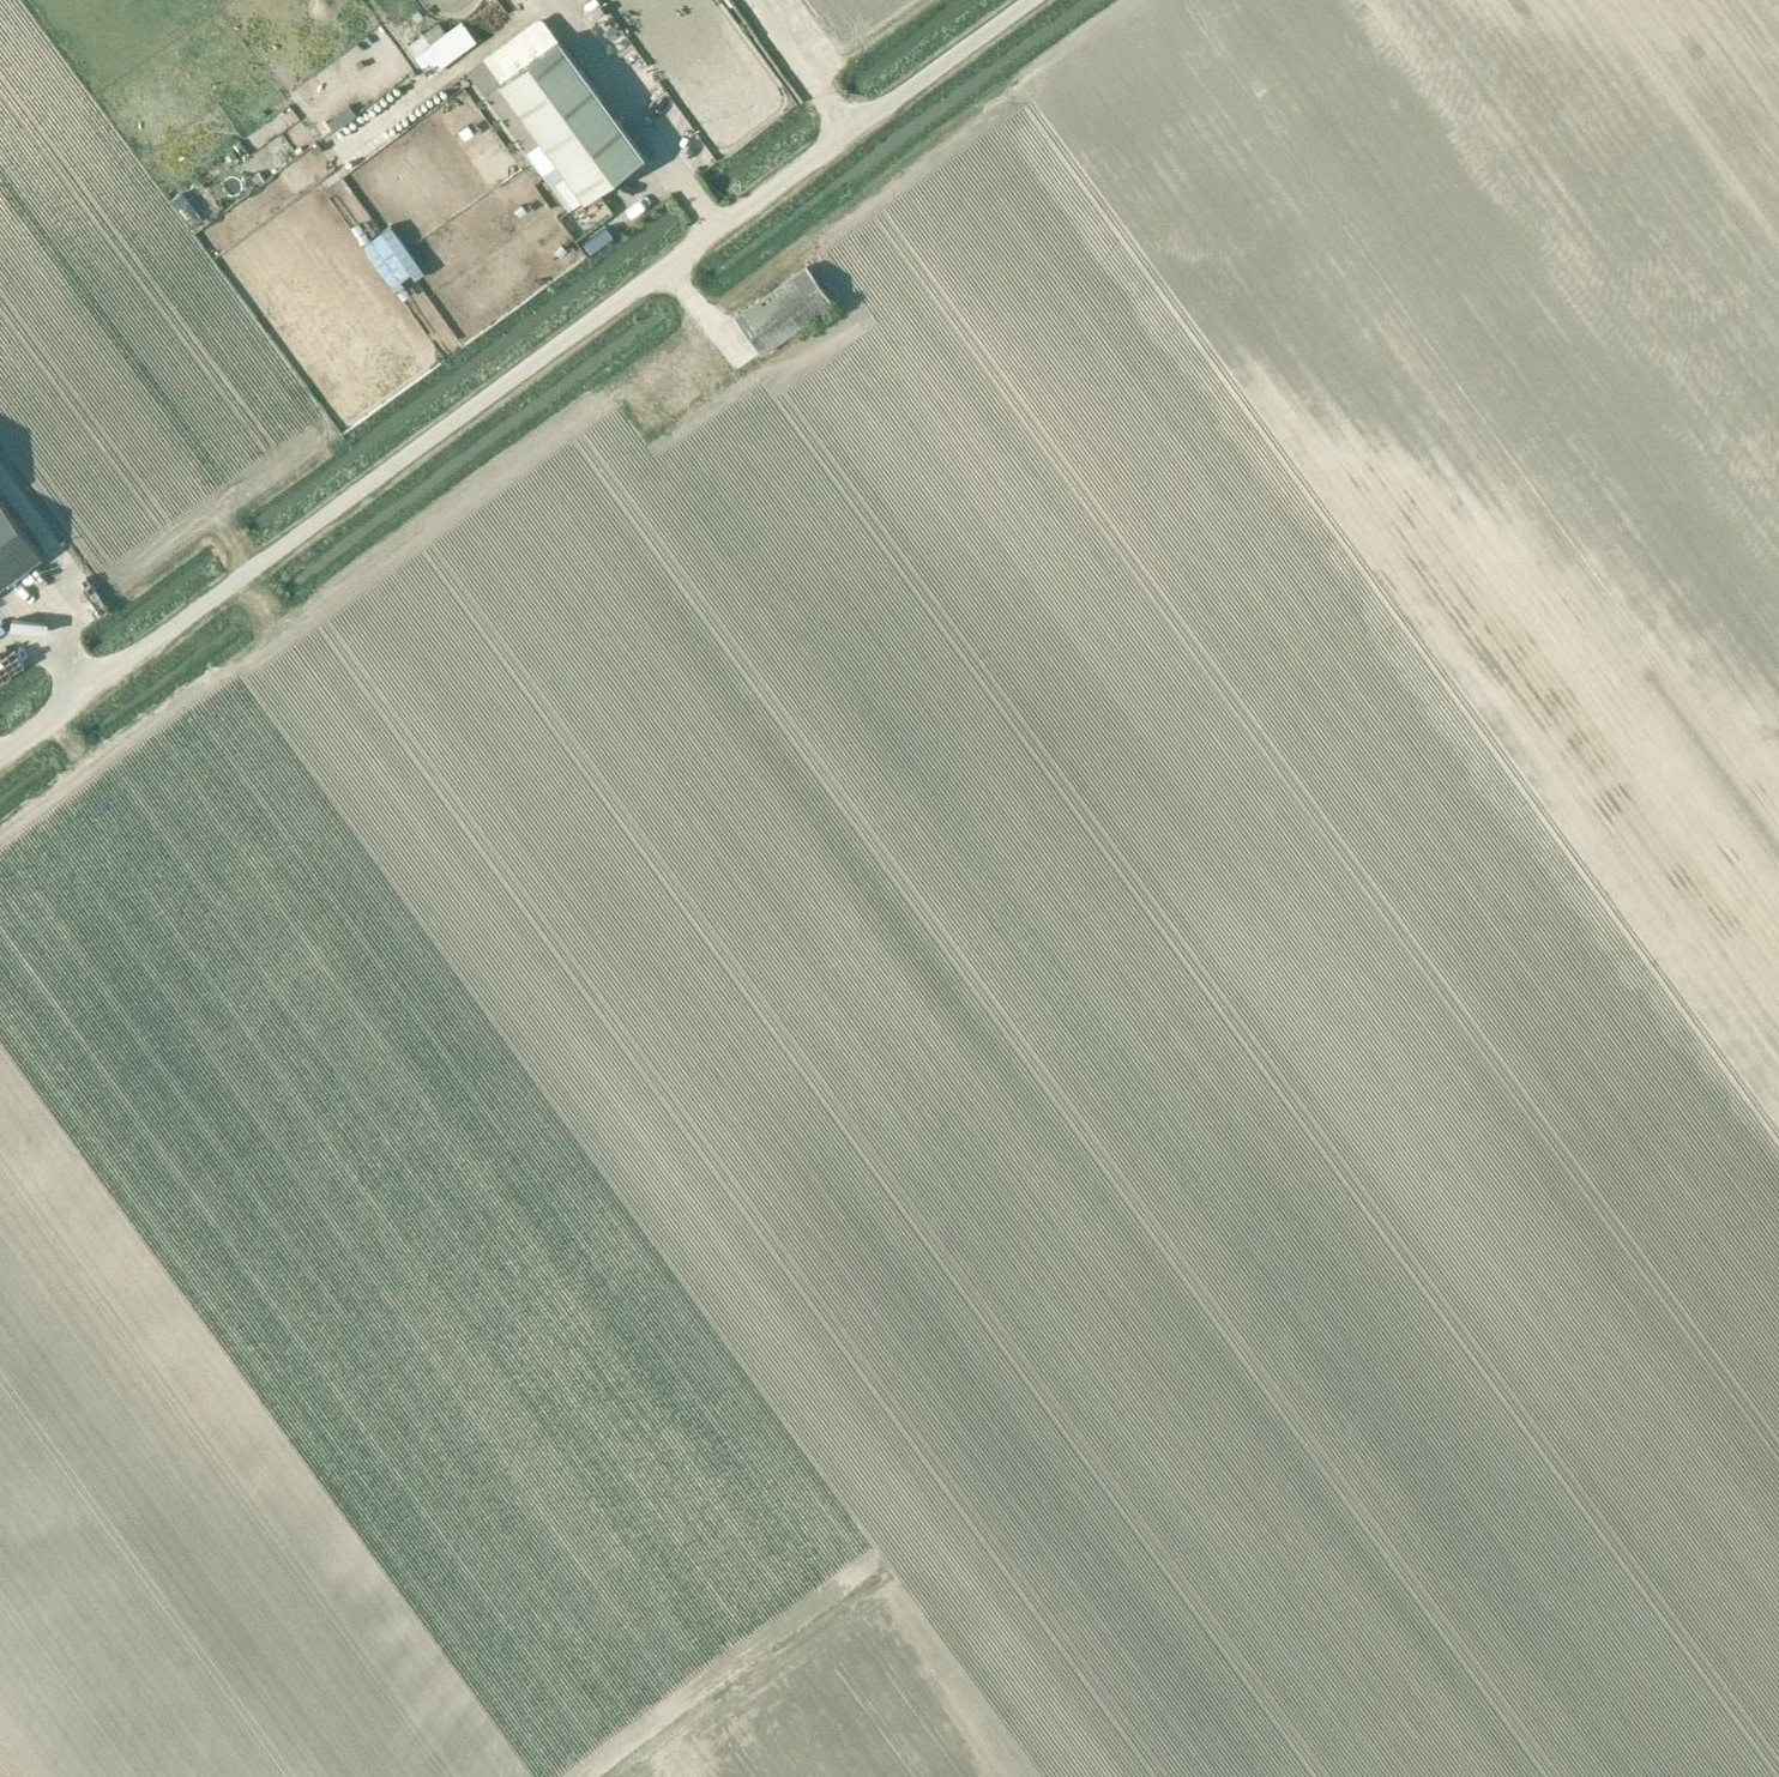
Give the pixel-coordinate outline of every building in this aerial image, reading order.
[(480,17),(511,2),(510,0),(479,0),(473,3),(480,17)] [(424,38),(429,44),(432,41),(444,56),(482,27),(466,6),(424,38)] [(559,38),(500,82),(585,198),(644,154),(559,38)] [(317,132),(280,158),(294,179),(332,153),(317,132)] [(369,234),(383,262),(387,260),(400,286),(417,277),(411,265),(426,257),(404,215),(369,234)] [(762,353),(833,302),(807,265),(736,316),(762,353)] [(40,556),(0,501),(0,588),(40,556)]
